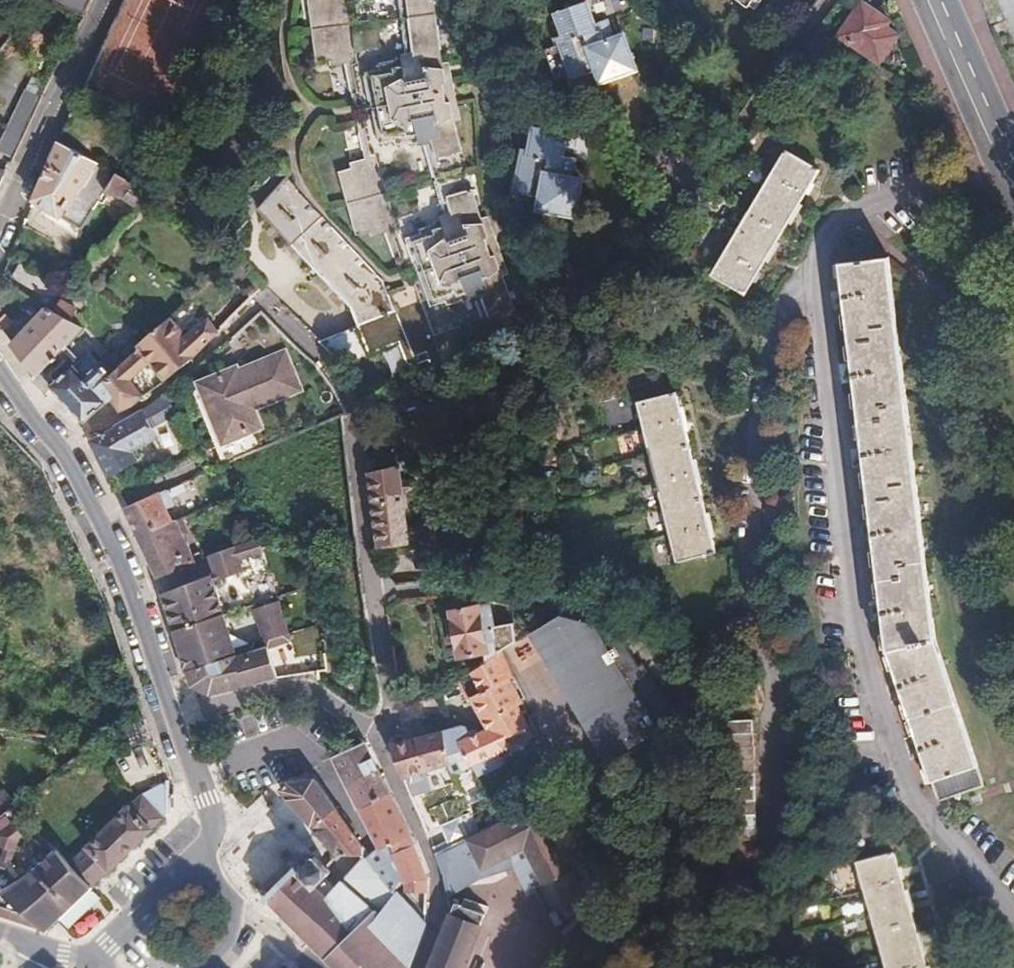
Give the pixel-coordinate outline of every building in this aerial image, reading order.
[(76,15),(80,6),(82,7),(84,1),(88,4),(90,0),(45,0),(76,15)] [(321,0),(322,5),(307,8),(316,71),(330,68),(331,74),(347,72),(369,164),(356,169),(356,175),(344,179),(361,233),(373,230),(375,234),(391,230),(412,290),(420,289),(445,353),(524,323),(507,277),(511,276),(492,220),(486,222),(457,126),(462,124),(451,65),(443,65),(434,0),(322,0),(321,0)] [(878,61),(896,33),(876,19),(880,13),(860,0),(859,0),(837,35),(878,61)] [(80,6),(76,15),(82,18),(88,4),(84,1),(82,7),(80,6)] [(799,13),(805,17),(808,12),(803,8),(799,13)] [(602,89),(636,76),(624,43),(613,47),(605,28),(591,34),(583,13),(556,24),(564,44),(557,47),(574,89),(598,80),(602,89)] [(10,162),(38,99),(23,93),(0,142),(0,156),(10,162)] [(534,214),(570,222),(577,184),(569,181),(573,162),(559,158),(563,136),(535,130),(530,153),(522,151),(512,195),(536,201),(534,214)] [(121,201),(137,211),(147,193),(56,142),(32,200),(56,216),(76,224),(98,196),(109,197),(121,201)] [(770,171),(803,192),(817,168),(784,148),(770,171)] [(758,192),(792,212),(803,192),(770,171),(758,192)] [(286,175),(277,187),(407,333),(398,341),(409,369),(426,363),(432,374),(442,370),(417,302),(395,310),(384,280),(286,175)] [(352,327),(318,343),(339,367),(387,348),(388,350),(398,341),(407,333),(277,187),(257,211),(345,308),(352,327)] [(747,210),(780,231),(792,212),(758,192),(747,210)] [(735,231),(769,251),(780,231),(747,210),(735,231)] [(724,250),(758,270),(769,251),(735,231),(724,250)] [(744,294),(758,270),(724,250),(710,273),(744,294)] [(838,263),(885,649),(934,639),(933,635),(887,257),(838,263)] [(11,288),(0,281),(0,296),(5,299),(11,288)] [(49,302),(45,308),(52,313),(56,306),(49,302)] [(52,313),(67,321),(73,311),(58,303),(56,306),(52,313)] [(11,345),(35,374),(60,348),(79,329),(67,321),(52,313),(45,308),(11,345)] [(93,388),(105,401),(112,399),(118,411),(132,404),(182,367),(214,335),(199,319),(184,335),(169,317),(110,372),(93,388)] [(82,424),(105,401),(93,388),(110,372),(99,362),(90,370),(82,362),(76,363),(60,348),(35,374),(29,380),(43,394),(50,387),(82,424)] [(200,384),(218,429),(223,427),(230,442),(260,427),(252,408),(299,388),(286,353),(237,373),(240,378),(233,381),(228,371),(200,384)] [(636,402),(643,429),(681,419),(674,393),(636,402)] [(90,441),(108,477),(136,461),(131,449),(153,436),(140,412),(90,441)] [(681,419),(643,429),(649,454),(687,445),(681,419)] [(223,427),(218,429),(224,444),(230,442),(223,427)] [(202,455),(210,473),(238,461),(230,442),(224,444),(202,455)] [(687,445),(649,454),(656,482),(694,473),(687,445)] [(395,460),(369,467),(378,546),(413,541),(413,537),(417,534),(417,529),(415,526),(410,526),(401,492),(405,488),(406,485),(405,482),(403,481),(399,480),(395,460)] [(694,473),(656,482),(663,510),(701,500),(694,473)] [(236,499),(247,496),(250,494),(246,482),(232,487),(236,499)] [(164,487),(166,492),(173,489),(171,484),(164,487)] [(125,511),(137,534),(170,522),(165,507),(171,504),(166,492),(125,511)] [(701,500),(663,510),(670,536),(708,526),(701,500)] [(137,534),(156,575),(189,562),(191,557),(175,521),(170,522),(137,534)] [(708,526),(670,536),(676,562),(714,552),(708,526)] [(215,572),(163,593),(192,686),(211,694),(252,682),(287,678),(275,647),(247,658),(217,583),(239,575),(233,559),(263,547),(258,535),(209,554),(215,572)] [(443,568),(474,565),(479,545),(441,550),(443,568)] [(465,656),(471,672),(520,642),(514,615),(493,619),(489,600),(478,598),(478,605),(452,610),(461,657),(465,656)] [(260,608),(275,647),(298,637),(283,599),(260,608)] [(630,747),(674,721),(626,637),(609,627),(561,616),(529,636),(584,730),(611,715),(630,747)] [(934,639),(885,649),(930,780),(960,770),(967,790),(984,784),(934,639)] [(454,729),(474,768),(479,779),(492,773),(500,769),(501,762),(498,755),(503,752),(505,744),(504,740),(528,728),(524,719),(530,716),(514,680),(503,656),(473,674),(480,691),(472,695),(488,728),(480,733),(477,729),(470,732),(463,727),(454,729)] [(603,763),(630,747),(611,715),(584,730),(603,763)] [(144,716),(115,724),(122,749),(151,742),(144,716)] [(676,724),(674,721),(630,747),(632,750),(676,724)] [(762,849),(745,728),(718,732),(737,852),(762,849)] [(390,744),(405,783),(421,778),(423,783),(427,781),(426,777),(431,775),(431,771),(460,762),(464,772),(474,768),(454,729),(390,744)] [(332,761),(359,813),(390,796),(365,741),(332,761)] [(632,750),(630,747),(603,763),(605,765),(632,750)] [(960,770),(930,780),(937,799),(953,795),(954,798),(962,796),(961,792),(967,790),(960,770)] [(581,776),(572,782),(577,800),(586,798),(581,776)] [(312,828),(335,809),(314,780),(286,783),(280,790),(312,828)] [(142,796),(163,818),(168,814),(168,781),(142,796)] [(11,808),(2,793),(0,794),(0,815),(11,808)] [(71,864),(92,886),(163,818),(142,796),(71,864)] [(374,841),(378,847),(380,851),(390,845),(394,855),(414,845),(409,833),(390,796),(359,813),(370,833),(367,834),(372,842),(374,841)] [(325,844),(334,855),(363,855),(361,853),(360,846),(349,829),(335,809),(312,828),(325,844)] [(540,887),(575,867),(572,861),(575,858),(570,850),(567,852),(559,839),(562,837),(559,831),(554,832),(541,812),(523,822),(518,814),(509,820),(503,823),(501,821),(495,824),(466,839),(475,853),(487,872),(512,858),(518,868),(533,891),(540,887)] [(499,817),(501,821),(503,823),(509,820),(505,813),(499,817)] [(492,817),(495,824),(501,821),(499,817),(498,814),(492,817)] [(449,887),(477,877),(465,843),(437,853),(449,887)] [(378,847),(365,858),(389,898),(394,890),(404,877),(394,855),(390,845),(380,851),(378,847)] [(411,894),(427,893),(427,876),(414,845),(394,855),(404,877),(411,894)] [(19,922),(39,929),(45,931),(92,886),(71,864),(58,851),(39,866),(0,891),(0,915),(19,922)] [(857,865),(864,891),(902,882),(895,855),(857,865)] [(373,919),(414,959),(427,924),(394,890),(389,898),(365,858),(364,857),(341,884),(375,917),(373,919)] [(310,858),(301,869),(297,872),(309,884),(321,872),(323,870),(310,858)] [(266,888),(260,895),(264,898),(260,902),(266,908),(270,904),(282,915),(278,918),(282,922),(285,920),(302,936),(300,939),(304,943),(307,940),(324,957),(323,959),(326,962),(328,960),(336,967),(410,967),(414,959),(373,919),(375,917),(341,884),(337,887),(325,900),(309,884),(297,872),(301,869),(297,865),(293,868),(290,865),(287,868),(291,873),(271,893),(266,888)] [(575,867),(540,887),(552,907),(558,903),(564,913),(589,898),(594,893),(589,892),(588,891),(587,873),(585,872),(583,877),(581,878),(575,867)] [(325,900),(337,887),(321,872),(309,884),(325,900)] [(902,882),(864,891),(870,912),(908,903),(902,882)] [(430,967),(463,967),(484,913),(456,901),(430,967)] [(908,903),(870,912),(876,934),(914,924),(908,903)] [(81,933),(93,917),(79,906),(67,921),(81,933)] [(914,924),(876,934),(882,954),(919,945),(914,924)] [(882,954),(885,967),(922,967),(926,967),(919,945),(882,954)]
